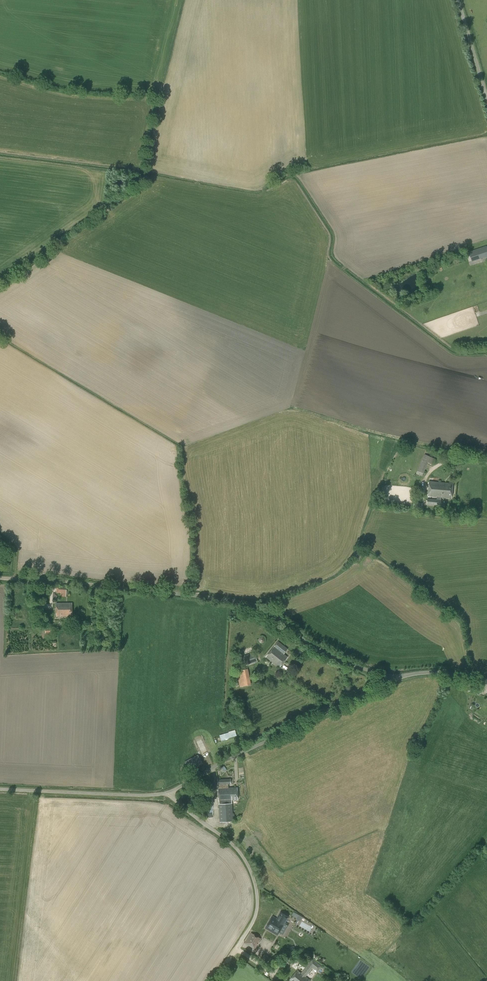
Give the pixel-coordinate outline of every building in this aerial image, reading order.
[(486,248),(473,252),(475,260),(486,256),(486,248)] [(424,454),(422,459),(416,474),(422,476),(428,463),(432,464),(434,459),(424,454)] [(451,498),(453,484),(429,481),(427,496),(437,497),(436,500),(427,499),(427,504),(440,506),(441,497),(451,498)] [(66,596),(66,586),(57,586),(57,592),(61,593),(61,596),(66,596)] [(56,616),(67,616),(72,615),(71,603),(56,603),(56,616)] [(284,654),(287,649),(278,642),(266,657),(272,661),(279,667),(287,657),(284,654)] [(254,652),(242,656),(246,666),(258,662),(254,652)] [(251,685),(248,669),(237,671),(240,687),(251,685)] [(472,684),(470,691),(479,694),(482,688),(472,684)] [(227,738),(237,736),(235,730),(228,732),(228,733),(219,735),(221,741),(227,740),(227,738)] [(200,757),(186,765),(189,771),(203,762),(200,757)] [(237,787),(228,788),(228,784),(230,784),(230,779),(217,780),(218,784),(218,788),(219,817),(220,822),(233,822),(232,817),(232,800),(237,800),(237,787)] [(278,920),(275,918),(273,921),(278,924),(277,925),(280,927),(280,926),(282,927),(284,923),(286,924),(288,924),(291,920),(291,918),(289,917),(290,914),(285,911),(283,914),(282,913),(278,920)] [(301,921),(304,917),(294,911),(292,916),(301,921)] [(273,921),(275,918),(272,916),(265,928),(277,935),(282,927),(280,926),(280,927),(277,925),(278,924),(273,921)] [(260,939),(251,933),(245,943),(254,949),(260,939)] [(291,961),(285,956),(278,964),(284,969),(291,961)] [(301,973),(297,970),(289,980),(291,980),(310,980),(305,977),(315,965),(310,962),(301,973)]
